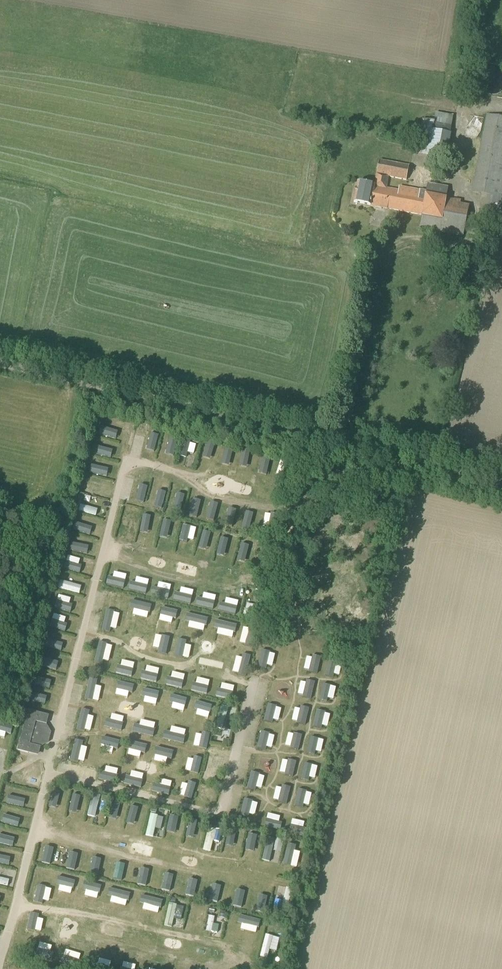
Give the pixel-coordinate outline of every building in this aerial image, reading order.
[(450,134),(453,116),(436,113),(434,121),(422,119),(416,155),(427,157),(425,166),(448,171),(450,162),(446,161),(448,150),(451,134),(450,134)] [(501,208),(501,197),(501,195),(501,117),(486,115),(472,193),(487,195),(484,212),(500,216),(501,208)] [(406,181),(409,166),(379,160),(377,174),(376,174),(374,186),(358,183),(354,203),(371,206),(387,210),(387,209),(421,216),(421,217),(419,229),(463,237),(469,205),(460,203),(461,200),(454,199),(446,198),(448,187),(428,183),(426,191),(420,190),(399,186),(399,190),(387,188),(389,177),(406,181)] [(100,426),(98,435),(115,439),(117,430),(100,426)] [(153,431),(145,429),(140,450),(148,451),(153,431)] [(129,432),(126,443),(133,444),(136,434),(129,432)] [(172,435),(165,433),(160,453),(167,455),(172,435)] [(190,440),(184,438),(179,456),(186,458),(190,440)] [(95,445),(93,454),(111,458),(113,449),(95,445)] [(238,471),(241,458),(229,455),(226,468),(238,471)] [(91,464),(89,472),(107,476),(109,468),(91,464)] [(144,481),(135,478),(130,500),(139,503),(144,481)] [(93,480),(87,479),(84,492),(89,493),(93,480)] [(164,486),(154,483),(149,506),(158,509),(164,486)] [(203,494),(199,512),(207,514),(211,496),(203,494)] [(186,497),(178,496),(174,515),(181,517),(186,497)] [(80,504),(78,511),(96,515),(98,508),(80,504)] [(123,509),(117,532),(127,534),(132,511),(123,509)] [(143,514),(137,537),(145,539),(150,516),(143,514)] [(163,519),(159,537),(165,539),(170,521),(163,519)] [(74,522),(72,530),(90,534),(92,526),(74,522)] [(183,524),(179,540),(187,542),(191,526),(183,524)] [(202,529),(196,552),(204,554),(210,531),(202,529)] [(224,557),(228,539),(221,537),(217,555),(224,557)] [(72,543),(70,550),(88,555),(90,548),(72,543)] [(244,545),(239,566),(248,568),(253,548),(244,545)] [(80,556),(78,562),(86,564),(88,558),(80,556)] [(270,560),(261,557),(257,574),(266,576),(270,560)] [(66,562),(64,569),(80,573),(81,565),(66,562)] [(108,576),(106,584),(124,588),(126,580),(108,576)] [(59,581),(58,587),(79,592),(81,586),(59,581)] [(131,581),(129,589),(146,594),(148,585),(131,581)] [(153,586),(151,595),(168,599),(170,591),(153,586)] [(110,592),(105,615),(112,616),(118,594),(110,592)] [(175,592),(173,600),(190,604),(192,596),(175,592)] [(127,597),(123,619),(130,621),(135,598),(127,597)] [(198,597),(196,605),(213,609),(215,601),(198,597)] [(57,600),(55,608),(71,612),(73,604),(57,600)] [(220,602),(219,610),(236,614),(237,607),(220,602)] [(148,607),(141,605),(137,622),(144,623),(148,607)] [(177,611),(162,607),(160,614),(176,618),(177,611)] [(246,609),(245,615),(262,619),(263,613),(246,609)] [(209,619),(186,614),(185,621),(207,627),(209,619)] [(51,619),(49,626),(65,630),(67,623),(51,619)] [(237,626),(215,621),(214,627),(235,633),(237,626)] [(249,628),(245,646),(253,647),(257,630),(249,628)] [(45,639),(44,647),(61,651),(63,643),(45,639)] [(99,641),(94,664),(101,665),(106,643),(99,641)] [(173,648),(154,644),(152,652),(171,656),(173,648)] [(198,654),(178,649),(176,658),(196,662),(198,654)] [(262,649),(257,667),(265,668),(269,651),(262,649)] [(243,653),(238,674),(246,676),(251,655),(243,653)] [(321,657),(313,655),(309,672),(316,674),(321,657)] [(62,664),(41,659),(40,666),(60,671),(62,664)] [(337,661),(330,659),(326,676),(333,678),(337,661)] [(117,665),(115,673),(131,677),(133,669),(117,665)] [(143,671),(141,678),(156,682),(158,674),(143,671)] [(52,681),(34,677),(32,685),(50,689),(52,681)] [(169,677),(167,684),(182,688),(184,681),(169,677)] [(315,682),(307,680),(303,695),(311,697),(315,682)] [(236,681),(236,690),(246,691),(246,681),(236,681)] [(193,683),(191,691),(208,694),(210,687),(193,683)] [(331,686),(323,684),(319,699),(327,701),(331,686)] [(217,689),(216,696),(232,700),(234,693),(217,689)] [(47,697),(30,693),(28,702),(45,706),(47,697)] [(186,699),(183,711),(193,714),(197,702),(186,699)] [(275,706),(267,704),(263,721),(271,723),(275,706)] [(229,707),(220,705),(215,728),(223,730),(229,707)] [(301,706),(297,723),(305,725),(309,708),(301,706)] [(38,756),(41,747),(49,743),(51,733),(47,725),(49,716),(28,710),(17,751),(38,756)] [(325,712),(318,710),(314,728),(321,730),(325,712)] [(0,723),(0,730),(11,733),(13,727),(0,723)] [(269,734),(260,731),(256,748),(265,750),(269,734)] [(294,733),(291,749),(298,750),(302,735),(294,733)] [(319,740),(311,738),(307,754),(315,756),(319,740)] [(214,758),(209,780),(217,782),(223,760),(214,758)] [(296,762),(289,760),(284,776),(292,778),(296,762)] [(308,782),(312,765),(305,763),(300,780),(308,782)] [(255,792),(259,774),(252,772),(247,790),(255,792)] [(286,804),(290,787),(283,785),(279,803),(286,804)] [(302,809),(307,791),(300,789),(295,807),(302,809)] [(50,806),(57,808),(61,792),(54,790),(50,806)] [(69,812),(77,814),(81,796),(73,794),(69,812)] [(8,795),(6,803),(23,807),(25,799),(8,795)] [(87,815),(95,817),(100,797),(92,795),(87,815)] [(252,801),(244,799),(240,816),(248,818),(252,801)] [(107,825),(113,827),(119,805),(112,803),(107,825)] [(127,824),(133,825),(138,808),(131,806),(127,824)] [(146,834),(153,836),(157,816),(151,814),(146,834)] [(167,831),(173,833),(177,815),(171,814),(167,831)] [(4,816),(2,824),(22,829),(24,821),(4,816)] [(186,836),(194,838),(198,821),(191,819),(186,836)] [(267,819),(265,826),(281,830),(283,822),(267,819)] [(307,828),(290,824),(289,831),(305,835),(307,828)] [(211,851),(216,830),(209,828),(204,850),(211,851)] [(232,854),(237,834),(230,832),(225,852),(232,854)] [(12,847),(14,838),(0,835),(0,844),(12,847)] [(254,861),(259,838),(251,836),(246,859),(254,861)] [(275,840),(268,838),(263,861),(269,862),(275,840)] [(296,846),(288,844),(282,868),(291,870),(296,846)] [(52,848),(44,846),(41,862),(48,864),(52,848)] [(69,851),(65,868),(72,870),(76,853),(69,851)] [(9,866),(10,858),(0,855),(0,864),(9,866)] [(92,857),(88,874),(96,875),(100,859),(92,857)] [(117,863),(113,879),(121,881),(124,865),(117,863)] [(141,868),(137,884),(144,886),(148,870),(141,868)] [(47,873),(39,871),(34,890),(42,892),(47,873)] [(166,873),(162,890),(170,892),(174,875),(166,873)] [(56,882),(76,887),(78,880),(58,875),(56,882)] [(8,886),(10,880),(0,877),(0,884),(8,886)] [(190,879),(186,896),(193,897),(197,881),(190,879)] [(83,889),(103,894),(105,887),(84,882),(83,889)] [(213,884),(209,900),(217,902),(220,886),(213,884)] [(110,896),(131,901),(133,893),(112,888),(110,896)] [(287,889),(280,918),(288,920),(295,891),(287,889)] [(237,890),(233,906),(241,908),(245,892),(237,890)] [(260,895),(256,912),(264,914),(268,897),(260,895)] [(276,895),(273,907),(280,909),(284,896),(276,895)] [(140,904),(161,909),(163,901),(142,896),(140,904)] [(186,928),(193,930),(199,906),(191,904),(186,928)] [(176,905),(173,920),(180,921),(183,907),(176,905)] [(206,931),(211,933),(215,916),(210,915),(206,931)] [(260,921),(239,916),(237,923),(258,928),(260,921)] [(25,953),(31,954),(36,934),(30,933),(25,953)] [(272,936),(265,934),(260,957),(267,959),(272,936)] [(57,954),(37,949),(35,956),(55,961),(57,954)] [(114,956),(108,954),(104,968),(111,968),(114,956)] [(85,960),(65,955),(63,963),(84,968),(85,960)]
